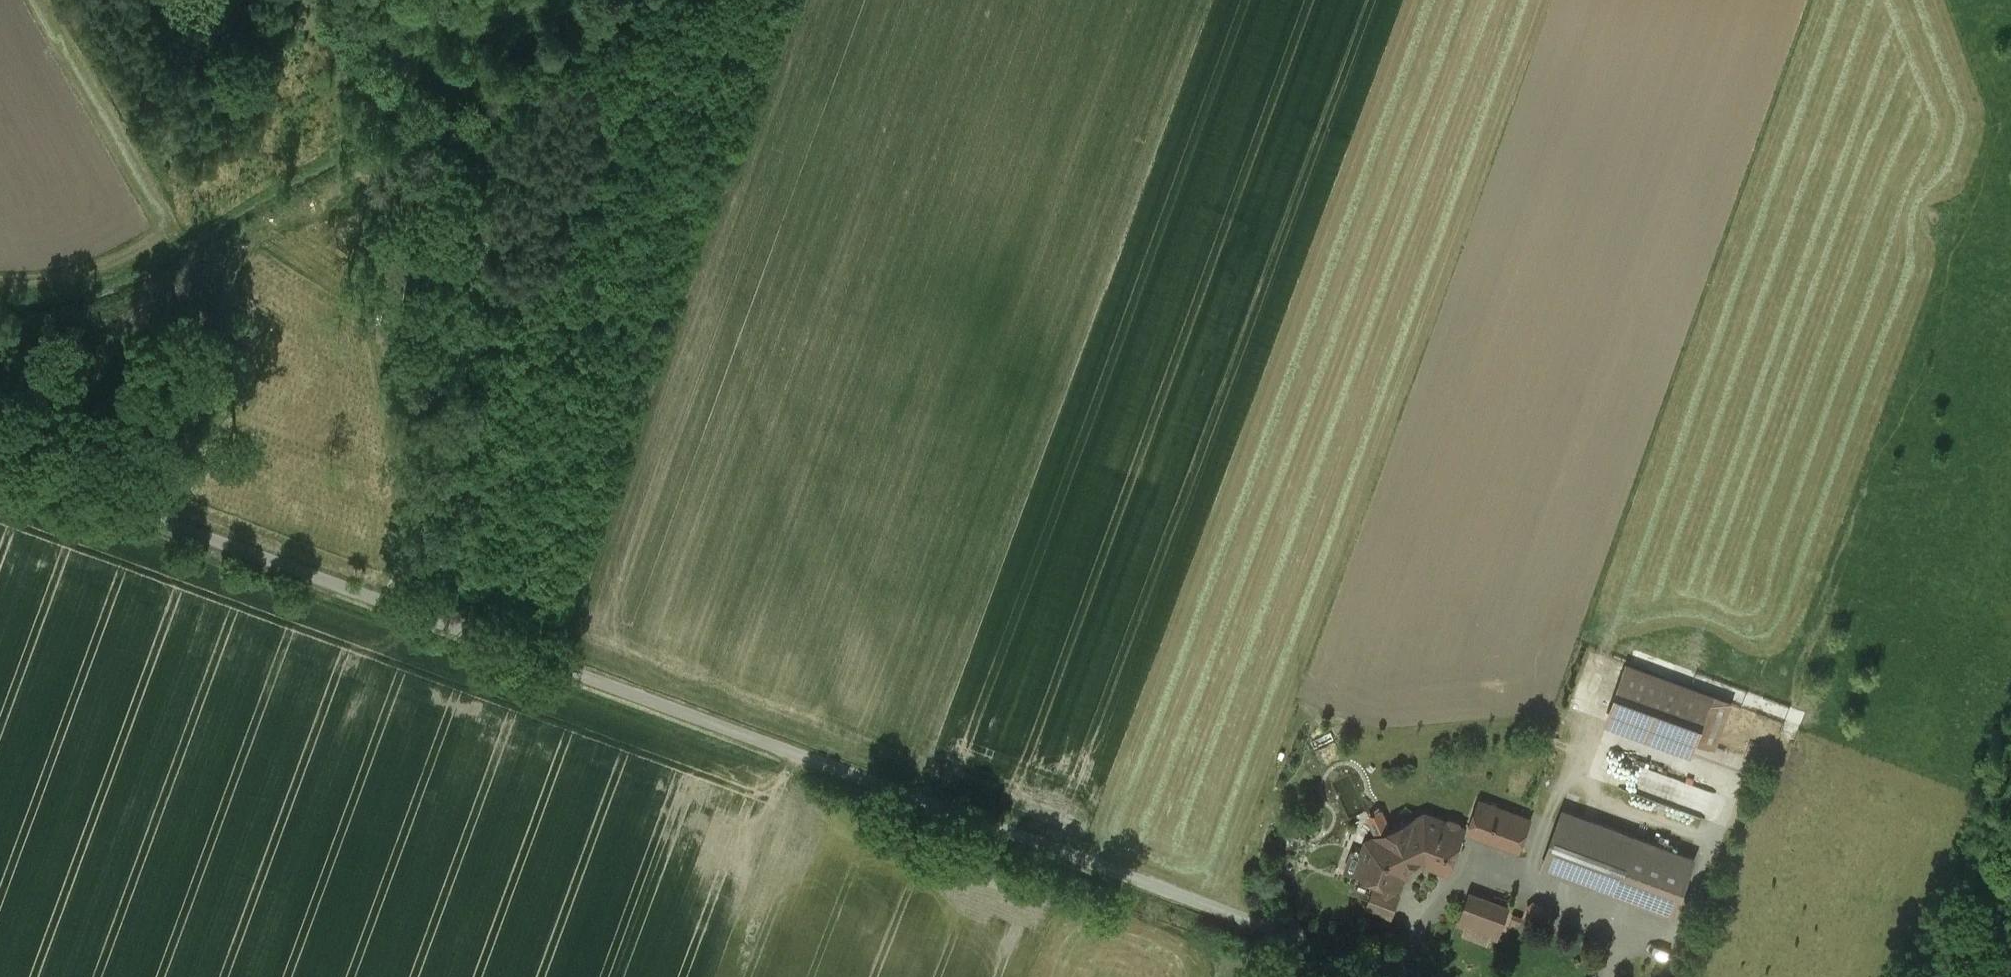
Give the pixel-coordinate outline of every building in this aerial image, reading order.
[(1720,686),(1631,656),(1630,660),(1609,721),(1697,751),(1720,686)] [(1538,809),(1488,790),(1474,827),(1524,845),(1538,809)] [(1702,853),(1569,803),(1547,862),(1680,911),(1702,853)] [(1370,828),(1357,867),(1405,886),(1411,869),(1425,860),(1454,868),(1471,824),(1426,805),(1370,828)] [(1516,900),(1475,884),(1462,917),(1504,933),(1516,900)]
